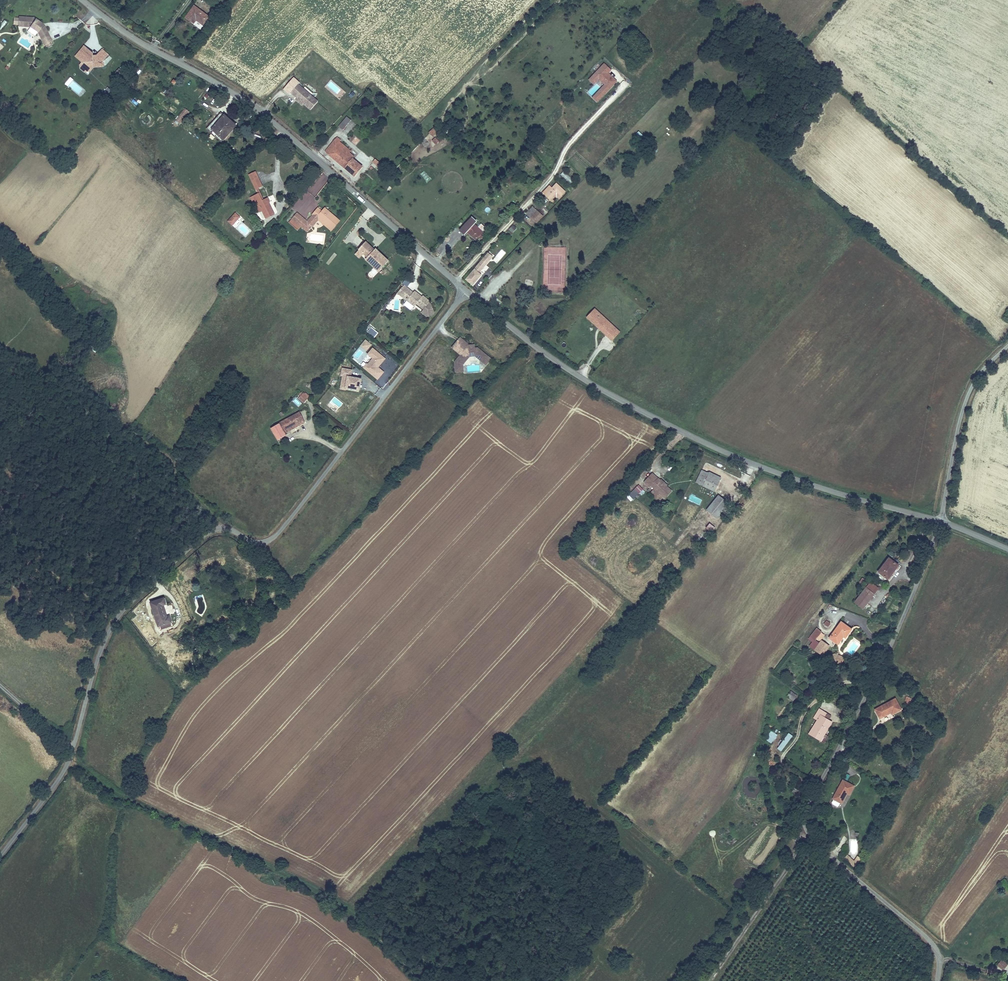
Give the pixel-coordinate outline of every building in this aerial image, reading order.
[(212,17),(197,6),(189,18),(196,23),(199,19),(206,24),(212,17)] [(18,16),(18,25),(30,26),(38,31),(45,44),(48,42),(53,40),(44,25),(43,24),(43,23),(33,17),(18,16)] [(84,45),(76,55),(83,61),(80,64),(81,68),(86,67),(90,70),(94,66),(101,65),(100,62),(103,61),(103,59),(108,54),(102,49),(97,54),(97,57),(95,57),(93,55),(93,52),(84,45)] [(612,69),(604,62),(588,79),(594,84),(599,79),(604,84),(592,97),(597,102),(618,81),(609,73),(612,69)] [(70,76),(65,84),(69,87),(74,79),(70,76)] [(299,84),(291,93),(297,98),(303,104),(310,110),(318,101),(299,84)] [(591,96),(599,88),(596,85),(588,93),(591,96)] [(101,93),(106,97),(111,90),(107,86),(101,93)] [(199,98),(204,101),(208,94),(204,91),(199,98)] [(175,120),(180,124),(190,111),(185,107),(175,120)] [(205,127),(222,142),(237,124),(225,114),(224,115),(219,111),(205,127)] [(346,116),(339,126),(343,130),(351,120),(346,116)] [(437,132),(434,128),(429,132),(433,136),(437,132)] [(641,140),(644,137),(639,131),(636,134),(641,140)] [(341,140),(337,136),(325,151),(328,153),(327,154),(354,176),(363,166),(353,157),(355,156),(350,152),(351,150),(340,141),(341,140)] [(255,190),(263,186),(256,171),(248,174),(255,190)] [(559,176),(572,183),(574,179),(562,172),(559,176)] [(306,190),(313,197),(331,181),(324,173),(306,190)] [(549,185),(541,193),(552,203),(556,198),(558,200),(566,191),(557,182),(552,187),(549,185)] [(258,191),(250,195),(258,212),(262,210),(266,218),(275,214),(269,202),(270,202),(268,197),(262,200),(258,191)] [(311,225),(318,217),(332,229),(340,220),(325,207),(322,211),(318,207),(312,214),(312,215),(307,221),(297,212),(291,218),(301,227),(307,232),(313,226),(311,225)] [(528,215),(531,218),(538,211),(534,208),(528,215)] [(538,211),(531,218),(537,223),(543,216),(538,211)] [(240,217),(235,212),(227,221),(233,226),(240,217)] [(459,229),(465,234),(467,232),(475,240),(484,231),(483,231),(486,228),(481,223),(478,226),(475,223),(477,221),(472,216),(459,229)] [(311,225),(313,226),(318,220),(331,231),(332,229),(318,217),(311,225)] [(301,227),(291,218),(288,222),(298,230),(301,227)] [(513,225),(508,230),(512,233),(516,228),(513,225)] [(365,259),(379,271),(389,260),(376,247),(375,249),(366,241),(354,254),(359,258),(363,254),(367,257),(365,259)] [(474,268),(465,279),(472,285),(482,274),(480,272),(493,256),(488,252),(474,268)] [(408,287),(413,279),(407,276),(402,283),(408,287)] [(404,284),(400,289),(406,294),(403,298),(407,300),(408,299),(415,304),(416,303),(423,309),(430,301),(423,295),(422,296),(414,290),(413,292),(404,284)] [(406,294),(400,289),(396,294),(400,295),(403,298),(406,294)] [(431,302),(430,301),(423,309),(427,316),(433,314),(435,311),(431,302)] [(595,308),(586,317),(612,341),(620,331),(595,308)] [(378,333),(371,327),(367,332),(374,338),(378,333)] [(459,337),(456,341),(465,348),(468,348),(468,344),(459,337)] [(372,344),(365,339),(360,345),(367,351),(372,344)] [(460,354),(455,361),(456,371),(462,370),(461,365),(463,363),(469,355),(475,354),(486,362),(490,357),(477,346),(473,347),(473,343),(468,344),(468,348),(465,348),(456,341),(451,347),(460,354)] [(372,358),(368,364),(367,363),(363,367),(378,380),(385,371),(379,367),(386,358),(372,347),(367,354),(372,358)] [(346,390),(347,387),(360,389),(362,378),(352,376),(353,369),(342,367),(341,375),(342,375),(340,389),(346,390)] [(304,392),(302,393),(301,392),(296,397),(303,403),(310,396),(305,392),(305,393),(304,392)] [(299,412),(270,428),(277,440),(286,435),(285,433),(305,422),(299,412)] [(696,483),(714,492),(721,478),(709,472),(709,473),(702,470),(696,483)] [(661,480),(652,473),(643,483),(649,488),(651,487),(653,489),(649,493),(655,499),(659,494),(664,499),(672,491),(667,486),(668,484),(662,479),(661,480)] [(729,503),(718,495),(707,510),(717,518),(729,503)] [(710,523),(706,528),(711,533),(716,528),(710,523)] [(888,560),(878,573),(888,581),(890,579),(888,577),(897,567),(888,560)] [(878,591),(869,585),(855,603),(864,609),(878,591)] [(165,597),(150,602),(158,627),(161,626),(162,631),(172,628),(171,623),(173,622),(171,615),(168,616),(165,605),(167,605),(165,597)] [(851,632),(841,624),(829,638),(838,645),(843,638),(845,640),(851,632)] [(811,638),(814,640),(821,632),(817,629),(816,631),(812,627),(808,633),(812,636),(811,638)] [(821,641),(815,650),(822,656),(829,647),(821,641)] [(842,666),(846,660),(839,657),(838,654),(834,655),(836,663),(836,664),(842,666)] [(791,690),(787,696),(793,701),(797,695),(791,690)] [(896,697),(874,708),(879,718),(891,710),(893,713),(902,709),(896,697)] [(817,719),(823,709),(819,707),(813,716),(817,719)] [(831,715),(823,709),(817,719),(809,732),(821,739),(833,721),(829,718),(831,715)] [(771,744),(778,735),(771,730),(765,739),(771,744)] [(777,748),(781,751),(793,735),(789,732),(777,748)] [(843,778),(833,796),(835,797),(832,802),(833,804),(837,806),(840,805),(848,791),(850,793),(855,784),(843,778)] [(847,853),(844,857),(854,865),(861,857),(857,854),(853,858),(847,853)] [(996,964),(1003,969),(1007,962),(1002,957),(996,964)]
